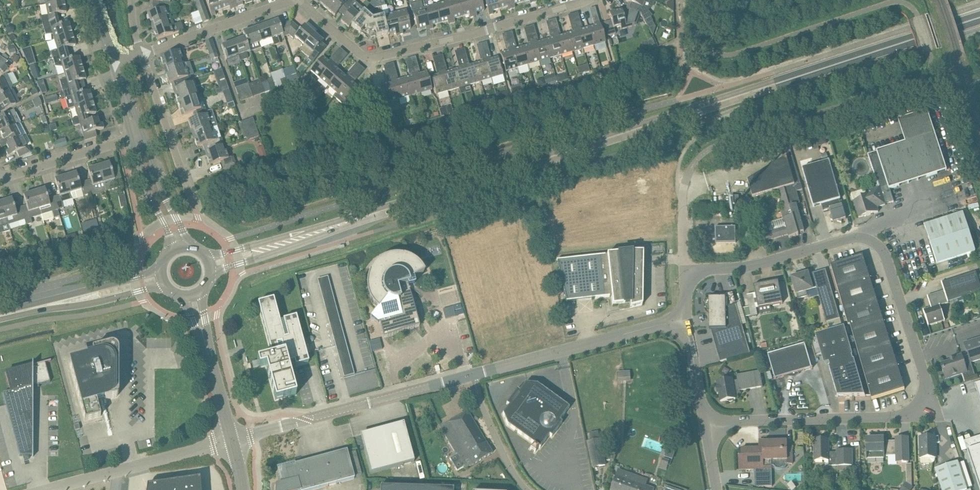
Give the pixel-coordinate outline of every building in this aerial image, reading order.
[(222,10),(219,0),(206,0),(212,17),(216,15),(215,12),(222,10)] [(231,0),(219,0),(222,10),(230,7),(231,10),(234,9),(231,0)] [(234,9),(237,7),(236,5),(244,2),(243,0),(231,0),(234,9)] [(336,0),(316,0),(320,4),(321,3),(328,10),(336,0)] [(328,10),(335,16),(339,12),(342,14),(354,1),(353,0),(336,0),(328,10)] [(380,1),(376,2),(374,0),(368,5),(372,9),(381,7),(380,1)] [(446,3),(452,23),(455,22),(454,20),(462,17),(457,0),(445,0),(446,3)] [(474,17),(469,0),(457,0),(462,17),(469,15),(470,18),(474,17)] [(484,11),(481,0),(469,0),(474,17),(477,16),(476,13),(484,11)] [(500,9),(497,0),(485,0),(489,16),(493,14),(492,12),(500,9)] [(512,9),(509,0),(497,0),(500,9),(507,7),(508,10),(512,9)] [(522,3),(521,0),(509,0),(512,9),(515,8),(514,5),(522,3)] [(642,0),(626,0),(626,1),(629,2),(627,9),(640,13),(647,25),(653,21),(651,18),(653,16),(645,7),(642,6),(644,1),(642,1),(642,0)] [(43,25),(55,22),(55,21),(54,15),(67,13),(65,1),(46,5),(48,16),(41,17),(43,25)] [(167,15),(163,3),(151,1),(150,6),(152,13),(148,14),(151,22),(153,21),(155,26),(172,20),(170,15),(167,15)] [(354,8),(351,5),(354,1),(342,14),(345,17),(341,22),(349,28),(351,26),(360,16),(352,10),(354,8)] [(424,9),(421,1),(410,5),(418,30),(426,28),(426,31),(430,30),(424,9)] [(448,24),(452,23),(446,3),(435,6),(440,24),(448,22),(448,24)] [(197,6),(203,23),(209,21),(203,4),(197,6)] [(433,26),(440,24),(435,6),(424,9),(430,30),(433,29),(433,26)] [(383,17),(384,17),(383,14),(373,16),(365,9),(360,16),(351,26),(365,38),(367,35),(368,31),(371,31),(370,36),(371,39),(388,35),(383,17)] [(636,26),(640,13),(627,9),(625,13),(623,14),(622,10),(615,12),(615,11),(609,13),(611,21),(604,23),(608,36),(616,34),(614,28),(620,26),(621,30),(627,28),(636,26)] [(411,29),(408,19),(406,11),(394,14),(400,35),(403,34),(403,31),(411,29)] [(396,36),(400,35),(394,14),(384,17),(383,17),(388,35),(396,33),(396,36)] [(598,17),(592,19),(594,24),(596,24),(597,26),(589,28),(595,46),(605,43),(598,17)] [(172,20),(155,26),(156,31),(154,32),(157,40),(173,34),(171,27),(174,26),(172,20)] [(292,22),(291,22),(280,26),(278,20),(266,25),(272,39),(274,46),(280,44),(278,37),(283,35),(284,37),(289,35),(292,22)] [(54,40),(73,34),(69,23),(56,27),(55,22),(43,25),(46,35),(53,34),(54,40)] [(304,45),(314,33),(305,25),(301,30),(292,22),(289,35),(293,39),(295,37),(304,45)] [(581,22),(576,24),(583,49),(595,46),(589,28),(581,31),(581,28),(582,28),(581,22)] [(576,24),(571,25),(572,31),(574,30),(575,33),(567,35),(572,52),(583,49),(576,24)] [(266,25),(255,29),(260,43),(261,47),(273,43),(272,39),(266,25)] [(260,43),(255,29),(243,33),(245,38),(248,47),(249,47),(250,52),(261,48),(260,43)] [(559,29),(554,30),(561,56),(572,52),(567,35),(559,37),(559,35),(561,34),(559,29)] [(554,30),(549,32),(550,37),(552,37),(553,39),(545,41),(550,59),(561,56),(554,30)] [(314,33),(304,45),(301,49),(310,57),(312,55),(323,42),(314,33)] [(53,59),(65,55),(63,49),(76,45),(73,34),(54,40),(58,50),(51,52),(53,59)] [(537,35),(532,37),(539,62),(550,59),(545,41),(537,43),(537,41),(538,41),(537,35)] [(532,37),(526,38),(528,44),(530,43),(531,45),(523,48),(528,65),(539,62),(532,37)] [(247,53),(250,52),(249,47),(248,47),(245,38),(233,42),(238,56),(239,56),(241,61),(248,59),(248,57),(247,53)] [(216,53),(215,50),(212,40),(205,42),(209,52),(210,55),(216,53)] [(227,60),(238,56),(233,42),(222,46),(225,56),(227,60)] [(515,42),(510,43),(517,69),(519,74),(529,70),(528,65),(523,48),(515,50),(515,47),(517,47),(515,42)] [(510,43),(505,45),(506,50),(508,49),(509,52),(501,54),(506,72),(517,69),(510,43)] [(22,50),(29,66),(35,64),(31,48),(22,50)] [(184,64),(182,59),(179,51),(160,58),(163,66),(166,65),(167,70),(184,64)] [(490,52),(484,54),(492,79),(503,76),(498,58),(490,60),(489,58),(491,57),(490,52)] [(484,54),(479,55),(481,61),(483,60),(483,62),(476,65),(481,82),(492,79),(484,54)] [(65,74),(83,68),(79,57),(67,61),(65,55),(53,59),(56,67),(63,68),(65,74)] [(312,55),(310,57),(308,59),(313,63),(316,59),(312,55)] [(337,59),(333,56),(329,60),(331,61),(329,63),(323,57),(311,71),(320,79),(337,59)] [(468,58),(462,60),(470,85),(481,82),(476,65),(468,67),(467,64),(469,64),(468,58)] [(341,63),(337,59),(320,79),(328,87),(341,73),(335,67),(336,66),(338,67),(341,63)] [(462,60),(457,62),(459,67),(461,66),(461,69),(454,71),(459,89),(460,94),(471,90),(470,85),(462,60)] [(179,81),(188,77),(184,64),(167,70),(169,75),(167,75),(169,84),(179,81)] [(446,65),(441,66),(448,92),(459,89),(454,71),(446,73),(445,71),(447,70),(446,65)] [(441,66),(435,68),(437,73),(439,73),(439,75),(431,77),(437,95),(448,92),(441,66)] [(418,67),(413,68),(421,94),(432,90),(427,73),(419,75),(418,73),(420,72),(418,67)] [(63,92),(75,89),(74,83),(86,79),(83,68),(65,74),(66,79),(60,81),(63,92)] [(413,68),(408,70),(410,75),(411,75),(412,77),(405,79),(410,97),(421,94),(413,68)] [(355,74),(350,71),(347,75),(348,76),(347,78),(341,73),(328,87),(337,94),(355,74)] [(397,73),(391,75),(399,100),(410,97),(405,79),(397,81),(396,79),(398,78),(397,73)] [(9,92),(12,90),(12,89),(13,87),(7,74),(1,77),(2,79),(0,80),(0,97),(9,92)] [(358,78),(355,74),(337,94),(346,102),(343,105),(349,111),(359,100),(353,94),(358,88),(352,82),(353,81),(355,82),(358,78)] [(391,75),(386,76),(388,81),(390,81),(390,83),(382,86),(387,103),(399,100),(391,75)] [(197,96),(190,76),(188,77),(179,81),(181,87),(176,89),(178,94),(175,95),(178,103),(197,96)] [(263,93),(264,93),(260,81),(248,85),(250,88),(252,95),(262,92),(263,93)] [(274,81),(268,83),(268,82),(262,83),(261,81),(260,81),(264,93),(271,90),(270,89),(276,87),(274,81)] [(244,92),(242,93),(241,87),(236,89),(238,94),(239,94),(241,99),(252,95),(250,88),(244,90),(244,92)] [(75,107),(93,102),(90,91),(77,95),(75,89),(63,92),(65,99),(68,109),(75,107)] [(16,105),(9,92),(0,97),(0,106),(3,104),(6,110),(16,105)] [(44,98),(45,104),(57,101),(55,95),(44,98)] [(207,115),(206,112),(205,108),(201,109),(197,96),(178,103),(181,111),(183,110),(185,115),(194,112),(196,119),(188,121),(188,122),(207,115)] [(33,101),(32,101),(35,107),(38,108),(42,106),(40,101),(39,98),(33,101)] [(80,124),(86,123),(84,117),(96,113),(93,102),(75,107),(78,118),(72,120),(74,127),(80,125),(80,124)] [(0,117),(0,121),(1,123),(0,124),(0,132),(1,133),(15,126),(21,124),(14,110),(0,117)] [(217,126),(212,110),(206,112),(207,115),(188,122),(191,129),(194,129),(195,134),(212,128),(217,126)] [(862,199),(854,201),(859,218),(867,215),(867,216),(879,212),(877,207),(885,205),(885,203),(888,202),(890,203),(894,202),(890,189),(947,171),(937,140),(932,124),(927,111),(899,120),(905,142),(868,154),(879,188),(867,192),(868,196),(861,198),(862,199)] [(259,134),(257,129),(253,118),(247,120),(251,132),(253,136),(259,134)] [(85,141),(97,137),(95,132),(104,129),(103,124),(99,125),(98,119),(86,123),(80,124),(80,125),(82,131),(85,141)] [(253,136),(251,132),(247,120),(241,122),(246,138),(253,136)] [(28,137),(27,135),(21,123),(21,124),(15,126),(1,133),(4,140),(9,138),(11,143),(21,138),(23,137),(26,136),(27,137),(28,137)] [(55,124),(49,126),(51,132),(57,130),(55,124)] [(216,140),(212,128),(217,126),(212,128),(195,134),(197,138),(194,139),(197,147),(211,143),(213,149),(208,151),(208,152),(224,146),(222,139),(216,140)] [(32,144),(28,137),(27,137),(26,136),(23,137),(21,138),(11,143),(7,145),(9,151),(6,152),(9,157),(17,153),(19,158),(31,152),(28,146),(32,144)] [(65,139),(53,143),(55,150),(67,146),(65,139)] [(224,169),(233,166),(236,165),(233,157),(228,159),(224,146),(208,152),(209,156),(207,157),(210,165),(221,162),(224,169)] [(783,158),(748,181),(753,197),(779,190),(795,185),(801,183),(793,157),(783,160),(783,158)] [(841,199),(838,190),(829,161),(803,169),(814,207),(821,205),(823,211),(831,209),(832,213),(831,213),(833,223),(846,219),(842,205),(841,206),(840,200),(841,199)] [(116,186),(122,184),(119,172),(113,174),(110,163),(99,167),(104,183),(114,180),(116,186)] [(93,187),(104,183),(99,167),(88,170),(91,180),(85,182),(89,194),(95,192),(93,187)] [(89,194),(85,182),(80,184),(77,173),(66,177),(71,193),(81,190),(83,196),(89,194)] [(60,197),(71,193),(66,177),(55,180),(60,196),(54,198),(58,210),(64,208),(60,197)] [(795,185),(779,190),(787,218),(784,219),(786,227),(761,234),(763,242),(788,235),(789,238),(799,235),(798,233),(804,232),(796,205),(800,204),(795,185)] [(58,210),(54,198),(48,200),(45,189),(35,192),(42,216),(41,216),(43,220),(53,216),(54,218),(60,216),(58,210)] [(41,216),(42,216),(35,192),(24,196),(27,206),(21,208),(26,225),(33,223),(31,219),(41,216)] [(739,196),(723,196),(723,204),(739,204),(739,196)] [(26,225),(21,208),(15,210),(12,199),(1,202),(10,231),(10,230),(26,225)] [(10,231),(1,202),(0,203),(0,228),(1,227),(3,233),(10,231)] [(963,213),(925,225),(937,263),(975,251),(963,213)] [(87,223),(81,225),(84,234),(90,232),(87,223)] [(716,227),(716,243),(736,243),(736,227),(716,227)] [(631,308),(642,306),(643,253),(631,252),(631,253),(619,254),(557,261),(558,261),(567,301),(566,301),(567,302),(612,297),(613,306),(618,306),(619,312),(631,309),(631,308)] [(868,267),(863,256),(831,266),(848,326),(850,326),(872,400),(905,389),(902,379),(903,378),(898,367),(895,357),(896,356),(891,345),(888,335),(889,334),(884,323),(881,312),(882,312),(877,300),(874,290),(875,290),(870,278),(867,268),(868,267)] [(413,278),(423,273),(421,269),(418,266),(416,263),(412,261),(408,259),(402,257),(400,257),(397,257),(392,257),(387,259),(382,261),(378,264),(374,268),(372,271),(370,274),(371,275),(369,280),(368,286),(369,294),(373,301),(379,308),(372,317),(379,323),(380,322),(384,338),(394,335),(403,331),(411,329),(420,327),(409,285),(415,284),(413,278)] [(796,277),(794,277),(798,293),(797,294),(798,299),(808,297),(806,291),(817,288),(827,323),(840,319),(826,270),(813,274),(814,278),(810,279),(808,273),(804,274),(803,273),(795,275),(796,277)] [(923,310),(928,326),(929,326),(929,325),(945,320),(940,305),(979,292),(979,284),(976,272),(942,283),(944,291),(927,296),(931,308),(924,311),(924,310),(923,310)] [(779,281),(754,286),(756,294),(756,296),(758,308),(773,305),(774,306),(780,305),(781,304),(783,303),(779,281)] [(721,298),(709,298),(710,329),(711,329),(721,363),(750,354),(733,293),(721,297),(721,298)] [(756,294),(747,296),(749,305),(756,303),(757,308),(758,308),(756,296),(756,294)] [(296,317),(280,321),(274,299),(258,303),(272,356),(257,360),(258,361),(252,362),(254,368),(259,366),(259,367),(266,365),(275,400),(296,395),(288,363),(294,362),(296,366),(309,363),(296,317)] [(453,307),(443,310),(446,319),(456,316),(453,307)] [(344,377),(355,374),(340,321),(329,324),(344,377)] [(865,396),(862,386),(844,327),(816,336),(821,355),(823,355),(830,356),(828,363),(829,363),(830,367),(829,367),(838,396),(836,396),(836,397),(866,396),(865,396)] [(380,339),(370,342),(373,352),(382,349),(380,339)] [(946,379),(967,372),(965,364),(970,362),(971,363),(979,360),(979,339),(964,344),(968,356),(963,358),(962,355),(954,358),(955,360),(941,365),(946,379)] [(105,397),(106,400),(116,397),(117,397),(118,396),(119,395),(119,393),(119,351),(119,350),(118,349),(117,347),(115,346),(113,345),(110,345),(93,350),(95,360),(87,362),(86,359),(70,363),(85,420),(101,416),(96,399),(105,397)] [(812,368),(810,361),(805,345),(768,355),(775,379),(774,379),(774,380),(785,376),(788,375),(788,377),(795,377),(800,374),(799,372),(802,371),(813,368),(812,368)] [(51,361),(6,373),(10,392),(3,394),(20,456),(23,456),(24,461),(29,460),(29,456),(33,456),(33,457),(33,389),(40,388),(39,385),(50,382),(45,363),(51,361)] [(629,370),(617,371),(617,380),(630,380),(629,370)] [(721,402),(736,399),(734,391),(739,390),(739,391),(763,387),(760,371),(737,376),(737,381),(733,381),(732,379),(717,382),(718,388),(716,388),(718,395),(719,394),(721,402)] [(537,385),(525,384),(519,392),(517,390),(507,404),(509,406),(503,414),(507,425),(534,444),(530,449),(535,453),(539,448),(540,449),(549,435),(552,437),(562,423),(560,421),(569,408),(537,385)] [(468,412),(440,427),(456,454),(450,458),(457,470),(463,466),(465,469),(472,465),(473,465),(493,453),(468,412)] [(377,432),(362,436),(365,449),(364,449),(371,474),(414,462),(404,423),(377,430),(377,432)] [(592,441),(600,439),(599,431),(590,432),(592,441)] [(921,437),(921,463),(932,463),(934,462),(935,461),(935,437),(921,437)] [(884,439),(867,439),(866,439),(867,459),(885,458),(885,456),(897,456),(897,463),(909,462),(908,438),(896,438),(896,441),(884,442),(884,439)] [(594,468),(606,465),(600,439),(592,441),(588,442),(594,468)] [(763,449),(741,449),(742,456),(739,456),(739,470),(763,470),(763,474),(772,474),(772,466),(774,466),(777,469),(780,470),(784,468),(785,465),(787,464),(793,464),(792,448),(788,448),(787,441),(779,441),(779,440),(763,440),(763,449)] [(815,464),(829,464),(829,466),(837,466),(853,466),(852,450),(837,450),(837,452),(829,453),(829,440),(814,440),(815,464)] [(968,452),(979,489),(979,448),(968,452)] [(354,479),(347,451),(295,465),(295,466),(282,469),(283,474),(280,475),(283,483),(276,485),(275,489),(313,489),(354,479)] [(669,460),(663,458),(660,469),(666,471),(669,460)] [(961,471),(958,462),(935,469),(942,489),(968,489),(961,471)] [(619,470),(612,489),(654,489),(635,483),(638,476),(619,470)] [(201,478),(147,485),(147,489),(202,489),(201,478)]
